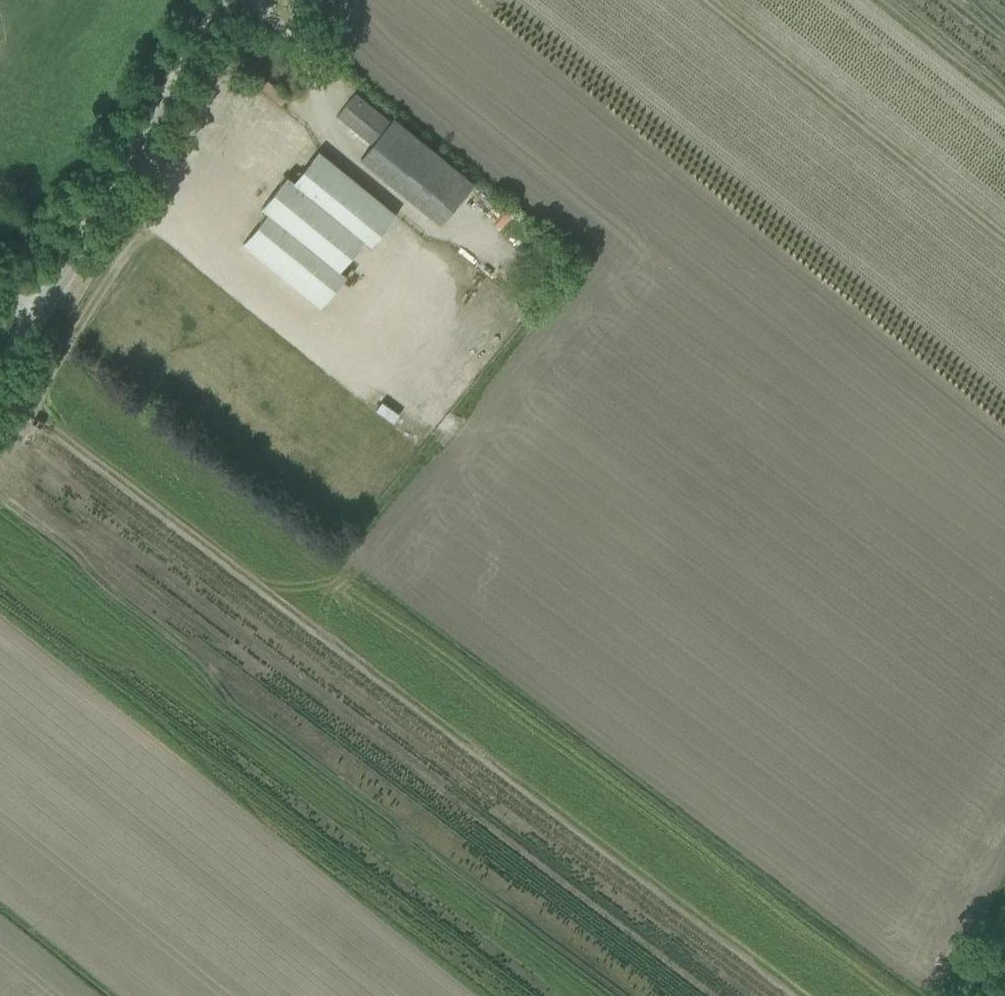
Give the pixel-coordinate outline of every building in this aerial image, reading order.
[(282,104),(289,98),(272,80),(266,86),(282,104)] [(373,144),(361,158),(377,171),(442,223),(474,182),(394,120),(390,125),(369,108),(353,95),(337,115),(373,144)] [(318,151),(294,182),(293,182),(365,240),(364,241),(371,246),(396,215),(334,164),(318,151)] [(261,208),(268,214),(268,213),(339,271),(340,271),(364,241),(365,240),(293,182),(294,182),(287,176),(261,208)] [(268,213),(268,214),(243,244),(258,256),(321,307),(346,276),(340,271),(339,271),(268,213)]
